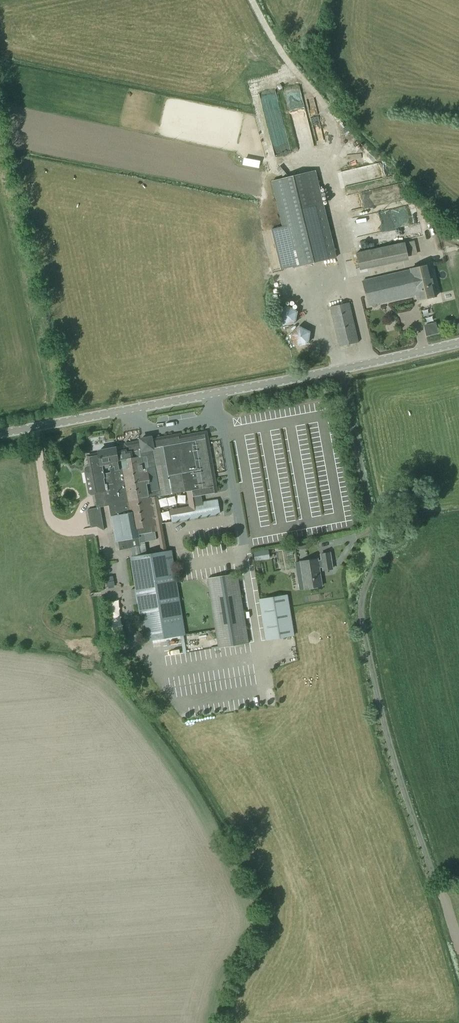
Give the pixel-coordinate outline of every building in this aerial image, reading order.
[(293,268),(336,257),(315,170),(271,181),(282,226),(271,229),(280,269),(292,266),(293,268)] [(360,267),(408,257),(405,243),(357,254),(360,267)] [(436,297),(429,265),(410,269),(410,270),(363,281),(369,306),(372,305),(373,307),(375,307),(377,307),(378,306),(378,304),(416,295),(417,301),(436,297)] [(340,347),(358,343),(349,303),(330,307),(340,347)] [(283,325),(295,324),(297,312),(286,306),(278,315),(283,325)] [(296,346),(308,344),(310,332),(299,327),(291,335),(296,346)] [(191,491),(192,496),(216,492),(206,440),(175,445),(174,439),(151,443),(152,449),(128,454),(127,447),(119,449),(120,453),(117,453),(116,450),(99,453),(99,456),(90,458),(91,467),(88,467),(86,468),(85,469),(85,471),(85,472),(87,473),(89,473),(92,473),(98,508),(109,506),(115,542),(118,541),(120,551),(141,547),(139,535),(158,532),(152,498),(184,492),(181,474),(185,492),(191,491)] [(54,458),(51,463),(55,467),(59,462),(54,458)] [(174,522),(220,514),(216,501),(171,509),(174,522)] [(144,642),(183,635),(169,553),(130,559),(144,642)] [(333,570),(331,554),(321,556),(322,561),(318,562),(318,561),(301,564),(305,590),(310,589),(310,591),(318,590),(318,588),(322,587),(320,570),(324,569),(324,572),(333,570)] [(219,650),(249,645),(237,576),(207,581),(219,650)] [(260,601),(267,642),(294,637),(288,597),(260,601)]
